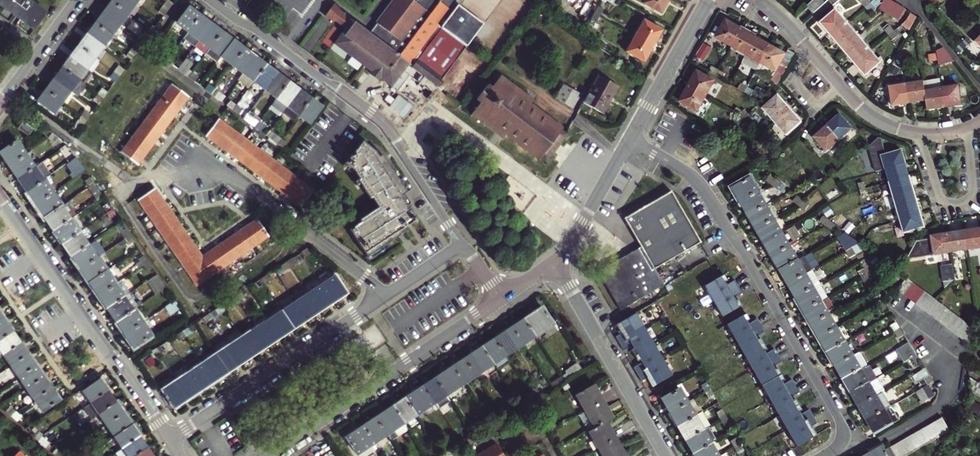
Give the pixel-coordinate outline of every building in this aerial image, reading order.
[(15,14),(17,16),(20,18),(34,28),(45,13),(28,0),(0,0),(0,3),(15,14)] [(135,2),(133,0),(113,0),(112,1),(127,13),(132,16),(140,5),(135,2)] [(173,4),(168,0),(163,6),(168,9),(173,4)] [(350,56),(368,69),(370,70),(374,70),(379,74),(379,77),(381,79),(390,86),(394,80),(416,96),(429,80),(436,85),(483,23),(455,2),(457,0),(415,0),(415,1),(413,0),(393,0),(368,32),(340,11),(341,9),(333,3),(323,15),(332,21),(333,19),(346,29),(343,33),(341,31),(332,42),(350,56)] [(643,3),(660,12),(667,0),(645,0),(643,3)] [(822,0),(815,0),(807,6),(813,14),(825,3),(822,0)] [(881,4),(878,0),(874,0),(871,3),(870,4),(875,10),(881,4)] [(885,12),(892,1),(890,0),(884,0),(881,4),(879,8),(885,12)] [(127,13),(112,1),(104,12),(119,24),(123,27),(132,16),(127,13)] [(898,5),(892,1),(885,12),(886,13),(892,16),(898,5)] [(870,13),(875,10),(870,4),(865,8),(870,13)] [(905,9),(898,5),(892,16),(899,20),(905,10),(905,9)] [(168,9),(163,6),(159,12),(164,16),(168,9)] [(598,6),(594,13),(599,16),(603,9),(598,6)] [(189,31),(200,15),(189,7),(178,22),(173,28),(184,36),(189,31)] [(833,36),(847,24),(836,11),(822,23),(833,36)] [(104,12),(95,23),(111,35),(116,38),(123,27),(119,24),(104,12)] [(902,25),(907,29),(910,30),(917,17),(910,13),(902,25)] [(200,39),(211,24),(200,15),(189,31),(184,36),(196,45),(200,39)] [(635,36),(652,46),(661,30),(644,20),(635,36)] [(717,38),(732,46),(741,30),(726,21),(717,38)] [(151,22),(147,28),(152,32),(156,25),(151,22)] [(111,35),(95,23),(87,34),(103,46),(111,35)] [(211,48),(222,33),(211,24),(200,39),(211,48)] [(833,36),(844,49),(858,37),(847,24),(833,36)] [(881,40),(888,34),(893,30),(888,24),(884,28),(885,31),(882,33),(878,28),(873,32),(881,40)] [(898,36),(907,29),(902,25),(894,31),(898,36)] [(152,32),(147,28),(143,34),(148,37),(152,32)] [(747,55),(756,38),(741,30),(732,46),(747,55)] [(893,40),(898,36),(894,31),(893,30),(888,34),(893,40)] [(222,56),(233,40),(222,33),(211,48),(207,53),(217,61),(222,56)] [(94,57),(103,46),(87,34),(79,46),(94,57)] [(139,39),(144,43),(148,37),(143,34),(139,39)] [(652,46),(635,36),(627,51),(644,61),(652,46)] [(844,49),(855,62),(869,50),(858,37),(844,49)] [(761,63),(771,46),(756,38),(747,55),(742,62),(757,70),(761,63)] [(135,44),(140,48),(144,43),(139,39),(135,44)] [(967,39),(961,44),(966,49),(971,44),(967,39)] [(232,64),(244,49),(233,40),(222,56),(232,64)] [(901,52),(906,55),(914,43),(909,40),(901,52)] [(135,44),(131,49),(136,53),(140,48),(135,44)] [(702,44),(696,56),(702,59),(709,47),(702,44)] [(966,49),(961,44),(956,49),(960,54),(966,49)] [(94,57),(79,46),(71,56),(86,68),(94,57)] [(785,54),(771,46),(761,63),(776,71),(770,82),(778,86),(789,65),(782,61),(785,54)] [(136,53),(131,49),(126,56),(131,60),(136,53)] [(255,57),(244,49),(232,64),(243,72),(255,57)] [(944,49),(936,50),(936,54),(937,60),(938,66),(955,63),(944,49)] [(166,60),(170,55),(164,50),(160,56),(166,60)] [(869,50),(855,62),(866,75),(880,63),(869,50)] [(901,52),(897,58),(902,62),(906,55),(901,52)] [(176,60),(170,55),(166,60),(172,64),(176,60)] [(91,71),(86,68),(71,56),(62,68),(78,79),(83,83),(91,71)] [(255,80),(266,65),(255,57),(243,72),(240,76),(246,81),(249,76),(255,80)] [(186,58),(182,63),(189,69),(193,64),(186,58)] [(902,62),(897,58),(893,65),(898,68),(902,62)] [(178,69),(189,77),(193,72),(189,69),(182,63),(178,69)] [(266,89),(277,74),(266,65),(255,80),(266,89)] [(119,76),(124,70),(118,66),(114,72),(119,76)] [(712,66),(708,72),(715,76),(718,70),(712,66)] [(54,79),(69,90),(78,79),(62,68),(54,79)] [(368,69),(365,71),(379,82),(381,79),(379,77),(379,74),(374,70),(370,70),(368,69)] [(718,70),(715,76),(722,80),(725,74),(718,70)] [(115,82),(119,76),(114,72),(109,78),(115,82)] [(193,72),(189,77),(195,82),(199,76),(193,72)] [(698,72),(690,87),(706,96),(714,81),(698,72)] [(277,97),(288,82),(277,74),(266,89),(277,97)] [(532,99),(501,75),(491,87),(487,84),(476,99),(480,102),(471,114),(503,138),(505,135),(539,160),(541,158),(546,162),(567,135),(562,130),(563,128),(530,102),(532,99)] [(618,87),(598,76),(583,102),(603,113),(618,87)] [(46,90),(61,101),(69,90),(54,79),(46,90)] [(945,108),(942,88),(940,79),(924,82),(926,101),(928,110),(945,108)] [(288,105),(299,91),(288,82),(277,97),(272,104),(283,112),(288,105)] [(906,85),(910,103),(926,101),(924,82),(906,85)] [(741,83),(737,89),(744,93),(747,87),(741,83)] [(208,84),(204,89),(210,93),(214,88),(208,84)] [(581,94),(568,87),(563,84),(555,98),(556,98),(573,108),(581,94)] [(172,85),(162,99),(177,110),(188,97),(172,85)] [(910,103),(906,85),(890,88),(893,106),(910,103)] [(959,85),(942,88),(945,108),(962,105),(959,85)] [(706,96),(690,87),(681,102),(698,112),(706,96)] [(754,91),(747,87),(744,93),(751,96),(754,91)] [(102,98),(107,92),(102,88),(97,94),(102,98)] [(225,97),(220,93),(214,88),(210,93),(217,98),(222,101),(225,97)] [(61,101),(46,90),(38,101),(53,112),(61,101)] [(310,99),(299,91),(288,105),(283,112),(294,120),(299,114),(310,99)] [(98,104),(102,98),(97,94),(93,100),(98,104)] [(775,122),(790,110),(778,96),(764,109),(775,122)] [(162,99),(152,112),(168,124),(177,110),(162,99)] [(310,99),(299,114),(310,122),(321,107),(310,99)] [(230,101),(227,106),(233,110),(236,105),(230,101)] [(243,110),(236,105),(233,110),(239,114),(243,110)] [(743,120),(749,115),(745,110),(739,115),(743,120)] [(801,123),(790,110),(775,122),(786,135),(801,123)] [(85,111),(81,116),(86,120),(91,115),(85,111)] [(244,118),(250,122),(255,127),(259,122),(261,119),(250,111),(244,118)] [(142,125),(158,137),(168,124),(152,112),(142,125)] [(738,125),(743,120),(739,115),(734,120),(738,125)] [(840,115),(827,126),(840,141),(853,129),(840,115)] [(86,120),(81,116),(77,122),(82,126),(86,120)] [(221,145),(233,130),(218,119),(207,135),(221,145)] [(33,129),(23,120),(17,128),(28,136),(33,129)] [(265,126),(259,122),(255,127),(261,131),(265,126)] [(142,125),(132,139),(148,150),(158,137),(142,125)] [(827,152),(840,141),(827,126),(814,137),(827,152)] [(52,133),(46,128),(42,133),(48,138),(49,138),(52,133)] [(221,145),(234,155),(246,140),(233,130),(221,145)] [(281,138),(275,134),(270,130),(266,135),(271,139),(277,143),(281,138)] [(48,138),(55,142),(58,137),(52,133),(49,138),(48,138)] [(886,169),(905,164),(902,150),(886,155),(880,137),(880,136),(869,145),(873,158),(877,172),(886,169)] [(281,138),(277,143),(283,147),(287,143),(281,138)] [(138,164),(148,150),(132,139),(122,152),(138,164)] [(9,165),(25,154),(16,140),(1,152),(9,165)] [(246,140),(234,155),(247,165),(259,150),(246,140)] [(363,140),(345,163),(354,171),(360,179),(358,180),(371,199),(373,198),(379,207),(360,219),(362,221),(350,229),(368,257),(399,236),(397,233),(400,231),(418,218),(402,195),(408,191),(387,160),(384,163),(382,160),(378,154),(376,151),(363,140)] [(742,151),(747,147),(742,141),(737,145),(742,151)] [(747,147),(742,151),(747,156),(752,152),(747,147)] [(856,147),(850,152),(854,157),(860,152),(856,147)] [(272,160),(259,150),(247,165),(261,175),(272,160)] [(67,155),(71,161),(76,157),(72,151),(67,155)] [(849,161),(854,157),(850,152),(844,157),(849,161)] [(9,165),(18,178),(34,166),(25,154),(9,165)] [(75,167),(80,163),(76,157),(71,161),(75,167)] [(272,160),(261,175),(274,185),(286,170),(272,160)] [(34,166),(18,178),(27,191),(43,180),(49,175),(40,162),(34,166)] [(886,169),(890,182),(909,176),(905,164),(886,169)] [(274,185),(287,195),(299,180),(286,170),(274,185)] [(776,180),(770,176),(767,181),(772,185),(776,180)] [(909,176),(890,182),(894,195),(913,189),(909,176)] [(85,181),(89,187),(94,183),(90,177),(85,181)] [(734,189),(742,202),(759,193),(751,179),(734,189)] [(36,204),(52,193),(43,180),(27,191),(36,204)] [(299,180),(287,195),(302,205),(313,190),(299,180)] [(772,185),(778,189),(782,184),(776,180),(772,185)] [(93,193),(98,189),(94,183),(89,187),(93,193)] [(139,200),(149,214),(164,203),(155,189),(139,200)] [(897,207),(917,202),(913,189),(894,195),(897,207)] [(654,269),(700,242),(671,191),(624,217),(642,248),(654,269)] [(36,204),(45,217),(61,206),(52,193),(36,204)] [(759,193),(742,202),(750,216),(767,206),(759,193)] [(793,201),(800,206),(800,205),(803,200),(797,196),(793,201)] [(800,205),(800,206),(805,210),(809,204),(803,200),(800,205)] [(54,230),(70,219),(76,215),(66,202),(61,206),(45,217),(54,230)] [(901,220),(920,214),(917,202),(897,207),(901,220)] [(103,207),(107,213),(112,209),(108,203),(103,207)] [(158,227),(173,216),(164,203),(149,214),(158,227)] [(750,216),(758,229),(775,220),(767,206),(750,216)] [(111,219),(116,215),(112,209),(107,213),(111,219)] [(924,227),(920,214),(901,220),(905,233),(924,227)] [(158,227),(167,241),(183,230),(173,216),(158,227)] [(829,220),(824,216),(821,221),(826,226),(829,220)] [(54,230),(63,242),(79,231),(70,219),(54,230)] [(242,230),(253,245),(267,236),(257,220),(242,230)] [(766,243),(782,233),(775,220),(758,229),(766,243)] [(829,220),(826,226),(832,230),(835,225),(829,220)] [(120,232),(124,239),(129,235),(125,228),(120,232)] [(964,231),(967,250),(979,249),(979,229),(964,231)] [(183,230),(167,241),(177,255),(192,244),(183,230)] [(228,239),(239,255),(253,245),(242,230),(228,239)] [(72,255),(88,244),(79,231),(63,242),(72,255)] [(948,234),(951,253),(967,250),(964,231),(948,234)] [(766,243),(773,256),(790,247),(782,233),(766,243)] [(933,255),(951,253),(948,234),(931,236),(931,238),(917,240),(906,259),(933,255)] [(128,244),(133,241),(129,235),(124,239),(128,244)] [(239,255),(228,239),(215,249),(226,264),(239,255)] [(846,251),(852,248),(848,241),(843,245),(846,251)] [(72,255),(81,269),(97,257),(88,244),(72,255)] [(177,255),(186,268),(202,258),(192,244),(177,255)] [(773,256),(781,270),(798,260),(790,247),(773,256)] [(307,248),(301,252),(304,258),(310,253),(307,248)] [(620,309),(663,284),(654,269),(642,248),(599,273),(620,309)] [(852,248),(846,251),(850,258),(855,255),(852,248)] [(202,258),(212,274),(226,264),(215,249),(202,258)] [(299,265),(306,261),(304,258),(301,252),(287,261),(291,267),(297,263),(299,265)] [(138,259),(142,265),(148,261),(143,255),(138,259)] [(90,282),(106,271),(97,257),(81,269),(90,282)] [(789,284),(806,274),(813,270),(805,257),(798,260),(781,270),(789,284)] [(212,274),(202,258),(186,268),(197,284),(212,274)] [(146,271),(152,267),(148,261),(142,265),(146,271)] [(284,271),(291,267),(287,261),(281,266),(284,271)] [(90,282),(99,295),(115,284),(121,279),(112,266),(106,271),(90,282)] [(858,272),(862,279),(868,276),(864,269),(858,272)] [(318,279),(322,285),(335,276),(332,270),(318,279)] [(797,297),(814,288),(821,284),(813,270),(806,274),(789,284),(797,297)] [(339,273),(335,276),(340,284),(344,281),(339,273)] [(156,285),(160,291),(165,287),(161,281),(157,274),(139,286),(144,292),(156,285)] [(271,280),(267,274),(261,278),(265,284),(271,280)] [(714,301),(739,286),(735,280),(727,285),(725,282),(728,280),(724,274),(705,285),(714,301)] [(322,285),(332,301),(346,292),(340,284),(335,276),(322,285)] [(868,276),(862,279),(866,285),(871,282),(868,276)] [(258,288),(265,284),(261,278),(255,283),(258,288)] [(108,308),(123,297),(130,292),(121,279),(115,284),(99,295),(108,308)] [(905,294),(913,284),(907,279),(899,289),(905,294)] [(911,299),(919,288),(913,284),(905,294),(911,299)] [(322,285),(308,294),(319,310),(332,301),(322,285)] [(722,316),(742,305),(738,299),(736,300),(734,298),(743,293),(739,286),(714,301),(722,316)] [(164,296),(170,293),(165,287),(160,291),(164,296)] [(234,296),(238,302),(244,297),(248,303),(255,299),(248,287),(234,296)] [(797,297),(805,312),(822,302),(814,288),(797,297)] [(917,303),(925,293),(919,288),(911,299),(917,303)] [(108,308),(116,320),(132,309),(139,305),(130,292),(123,297),(108,308)] [(923,308),(931,297),(925,293),(917,303),(923,308)] [(308,294),(295,302),(306,318),(319,310),(308,294)] [(878,305),(884,301),(880,295),(874,299),(878,305)] [(234,296),(228,300),(232,306),(238,302),(234,296)] [(929,312),(937,301),(935,300),(931,297),(923,308),(929,312)] [(173,310),(179,306),(174,300),(169,303),(173,310)] [(884,301),(878,305),(882,312),(888,308),(884,301)] [(943,306),(937,301),(929,312),(935,317),(943,306)] [(295,302),(282,311),(293,327),(306,318),(295,302)] [(813,324),(830,315),(822,302),(805,312),(813,324)] [(941,322),(950,311),(943,306),(935,317),(941,322)] [(542,308),(523,320),(534,336),(553,324),(542,308)] [(125,333),(141,322),(132,309),(116,320),(125,333)] [(215,309),(208,313),(212,319),(219,315),(215,309)] [(269,320),(280,336),(293,327),(282,311),(269,320)] [(955,315),(950,311),(941,322),(947,326),(955,315)] [(206,322),(212,319),(208,313),(203,317),(206,322)] [(615,336),(619,343),(644,329),(635,313),(615,324),(620,333),(615,336)] [(726,324),(735,340),(761,325),(758,318),(749,323),(747,321),(750,319),(746,313),(726,324)] [(813,324),(821,338),(837,328),(830,315),(813,324)] [(953,330),(961,320),(955,315),(947,326),(953,330)] [(4,320),(0,323),(0,340),(12,331),(4,320)] [(266,345),(280,336),(269,320),(255,329),(266,345)] [(523,320),(512,327),(523,344),(527,349),(538,342),(534,336),(523,320)] [(967,324),(961,320),(953,330),(959,335),(967,324)] [(141,322),(125,333),(134,347),(150,336),(141,322)] [(891,325),(895,332),(900,329),(896,322),(891,325)] [(965,340),(973,329),(967,324),(959,335),(965,340)] [(735,340),(744,355),(764,343),(761,338),(758,339),(756,337),(765,332),(761,325),(735,340)] [(191,333),(188,327),(182,331),(186,336),(191,333)] [(512,327),(493,340),(504,356),(523,344),(512,327)] [(828,352),(845,342),(837,328),(821,338),(828,352)] [(254,353),(266,345),(255,329),(243,337),(254,353)] [(644,329),(619,343),(623,350),(632,345),(633,348),(631,349),(634,355),(653,344),(644,329)] [(900,329),(895,332),(899,339),(904,335),(900,329)] [(971,344),(979,333),(973,329),(965,340),(971,344)] [(4,354),(20,343),(12,331),(0,340),(0,357),(4,354)] [(179,341),(186,336),(182,331),(176,335),(179,341)] [(976,348),(979,343),(979,334),(979,333),(971,344),(974,346),(976,348)] [(241,362),(254,353),(243,337),(230,345),(241,362)] [(828,352),(837,366),(853,356),(859,353),(851,339),(845,342),(828,352)] [(493,340),(481,348),(482,348),(492,364),(496,369),(508,362),(504,356),(493,340)] [(917,355),(908,342),(895,350),(899,357),(908,353),(911,358),(917,355)] [(12,365),(28,354),(20,343),(4,354),(12,365)] [(744,355),(753,370),(778,355),(775,349),(766,354),(764,351),(767,349),(764,343),(744,355)] [(162,344),(156,348),(160,354),(165,350),(162,344)] [(662,360),(653,344),(634,355),(637,361),(640,360),(641,362),(633,367),(637,374),(662,360)] [(217,354),(227,370),(241,362),(230,345),(217,354)] [(153,358),(160,354),(156,348),(150,353),(153,358)] [(482,348),(481,348),(464,359),(465,359),(475,375),(492,364),(482,348)] [(977,349),(972,360),(978,362),(979,357),(979,351),(977,349)] [(837,366),(844,379),(861,369),(866,366),(859,353),(853,356),(837,366)] [(19,376),(36,365),(28,354),(12,365),(19,376)] [(217,354),(204,363),(214,379),(227,370),(217,354)] [(753,370),(761,385),(781,374),(777,368),(775,369),(773,366),(782,362),(778,355),(753,370)] [(917,355),(911,358),(915,365),(921,361),(917,355)] [(465,359),(464,359),(453,367),(463,383),(475,375),(465,359)] [(671,375),(662,360),(637,374),(641,381),(647,378),(652,387),(671,375)] [(191,372),(201,388),(214,379),(204,363),(191,372)] [(565,373),(562,375),(562,376),(566,381),(582,370),(576,363),(564,371),(565,373)] [(27,388),(44,377),(36,365),(19,376),(27,388)] [(844,379),(852,392),(869,383),(875,379),(867,366),(866,366),(861,369),(844,379)] [(463,383),(453,367),(434,379),(445,395),(463,383)] [(925,368),(915,374),(920,382),(925,379),(928,385),(934,382),(925,368)] [(191,372),(177,380),(188,397),(201,388),(191,372)] [(761,385),(770,400),(795,386),(792,379),(783,384),(782,382),(784,380),(781,374),(761,385)] [(555,379),(559,386),(566,381),(562,376),(562,375),(555,379)] [(44,377),(27,388),(35,399),(51,388),(44,377)] [(869,383),(852,392),(860,406),(877,396),(883,392),(885,391),(877,378),(875,379),(869,383)] [(969,378),(972,392),(979,396),(979,384),(969,378)] [(445,395),(434,379),(423,386),(434,403),(438,409),(450,402),(445,395)] [(92,402),(107,391),(99,380),(84,390),(92,402)] [(174,406),(188,397),(177,380),(164,389),(174,406)] [(701,386),(704,392),(710,389),(706,382),(701,386)] [(928,385),(921,389),(928,400),(935,396),(932,391),(937,388),(934,382),(928,385)] [(584,412),(602,401),(592,385),(574,395),(584,412)] [(434,403),(423,386),(405,398),(405,399),(416,415),(434,403)] [(770,400),(779,415),(798,404),(795,398),(792,400),(791,397),(799,392),(795,386),(770,400)] [(51,388),(35,399),(43,411),(59,400),(51,388)] [(536,401),(542,397),(536,388),(530,392),(530,393),(536,401)] [(662,398),(670,411),(687,402),(679,388),(662,398)] [(708,399),(714,395),(710,389),(704,392),(708,399)] [(100,414),(115,403),(107,391),(92,402),(84,407),(92,419),(100,414)] [(883,392),(877,396),(860,406),(868,420),(889,407),(891,406),(883,392)] [(536,401),(530,393),(527,395),(528,397),(525,399),(530,405),(532,404),(536,401)] [(405,399),(405,398),(393,406),(404,422),(416,415),(405,399)] [(670,411),(678,425),(695,416),(700,412),(693,398),(687,402),(670,411)] [(583,425),(587,432),(605,422),(612,418),(602,401),(584,412),(590,422),(583,425)] [(896,413),(900,420),(907,416),(899,402),(891,406),(889,407),(893,414),(896,413)] [(972,402),(968,409),(977,414),(979,409),(979,406),(972,402)] [(107,425),(123,414),(115,403),(100,414),(107,425)] [(502,415),(506,421),(524,409),(520,403),(502,415)] [(779,415),(787,431),(813,416),(809,409),(800,414),(799,412),(801,410),(798,404),(779,415)] [(393,406),(376,418),(391,441),(409,429),(404,422),(393,406)] [(12,416),(16,412),(10,407),(6,411),(12,416)] [(889,407),(868,420),(876,434),(900,420),(896,413),(893,414),(889,407)] [(716,412),(720,419),(726,415),(723,409),(716,412)] [(21,416),(16,412),(12,416),(17,421),(21,416)] [(678,425),(685,439),(702,429),(709,425),(701,412),(700,412),(695,416),(678,425)] [(115,436),(131,425),(123,414),(107,425),(115,436)] [(506,421),(502,415),(495,419),(499,426),(506,421)] [(724,425),(730,422),(726,415),(720,419),(724,425)] [(813,416),(787,431),(797,446),(816,435),(811,426),(817,423),(813,416)] [(391,441),(376,418),(364,425),(379,449),(391,441)] [(937,423),(944,435),(950,431),(944,419),(937,423)] [(597,449),(615,438),(605,422),(587,432),(597,449)] [(38,441),(42,436),(46,433),(42,426),(36,429),(32,423),(25,428),(38,441)] [(937,439),(944,435),(937,423),(931,426),(937,439)] [(123,448),(139,437),(131,425),(115,436),(123,448)] [(364,425),(345,438),(357,455),(369,455),(379,449),(364,425)] [(685,439),(693,452),(710,443),(717,439),(709,425),(702,429),(685,439)] [(924,430),(930,442),(937,439),(931,426),(924,430)] [(924,446),(930,442),(924,430),(917,434),(924,446)] [(476,441),(482,437),(478,431),(472,435),(476,441)] [(918,449),(924,446),(917,434),(911,438),(918,449)] [(952,434),(948,442),(953,444),(957,437),(952,434)] [(472,435),(465,440),(469,446),(476,441),(472,435)] [(47,441),(42,436),(38,441),(43,445),(47,441)] [(139,437),(123,448),(115,453),(117,455),(135,455),(146,448),(139,437)] [(963,441),(957,437),(953,444),(959,448),(963,441)] [(624,455),(615,438),(597,449),(601,455),(622,455),(624,455)] [(730,441),(734,447),(740,444),(736,438),(730,441)] [(911,453),(918,449),(911,438),(905,441),(911,453)] [(911,453),(905,441),(898,445),(904,455),(907,455),(911,453)] [(695,455),(718,455),(710,443),(693,452),(695,455)] [(496,444),(482,453),(483,455),(503,455),(496,444)] [(743,450),(740,444),(734,447),(737,453),(743,450)] [(895,455),(904,455),(898,445),(891,449),(895,455)] [(891,449),(890,447),(885,450),(884,447),(871,455),(872,455),(895,455),(891,449)]
